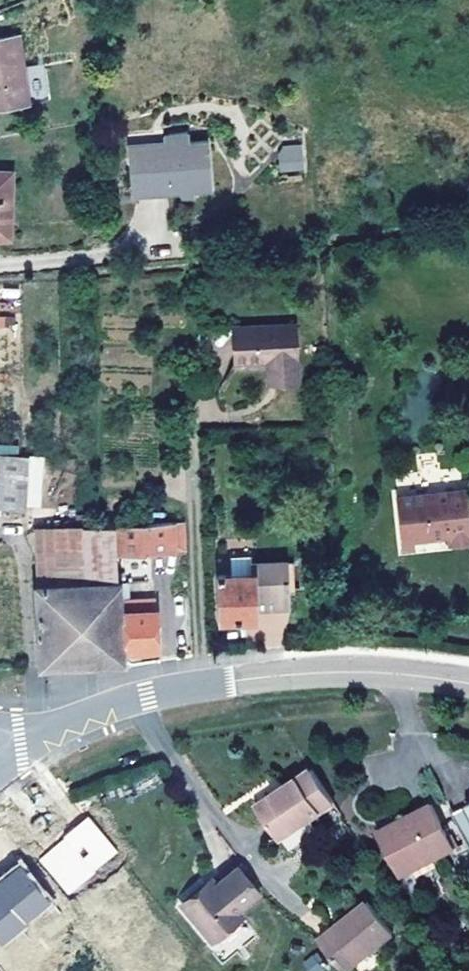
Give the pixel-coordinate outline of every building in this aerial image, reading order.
[(18,34),(0,37),(0,106),(29,101),(48,98),(43,64),(23,66),(18,34)] [(212,189),(208,141),(189,142),(188,133),(164,135),(165,145),(134,148),(137,186),(167,183),(168,193),(212,189)] [(303,167),(301,150),(285,151),(286,168),(303,167)] [(12,171),(0,171),(0,236),(9,236),(12,171)] [(168,193),(167,183),(137,186),(131,186),(132,197),(168,193)] [(298,366),(296,323),(233,327),(235,361),(268,359),(273,359),(274,367),(298,366)] [(299,381),(298,366),(274,367),(273,359),(268,359),(269,382),(299,381)] [(29,456),(0,454),(0,508),(32,509),(33,503),(27,503),(29,456)] [(467,490),(398,497),(402,540),(414,539),(449,535),(450,544),(468,542),(468,507),(467,490)] [(174,550),(172,522),(115,523),(117,552),(174,550)] [(186,549),(185,522),(172,522),(174,550),(186,549)] [(125,648),(119,581),(117,552),(115,523),(83,526),(86,582),(38,584),(36,584),(41,665),(83,664),(126,662),(125,648)] [(86,582),(83,526),(35,529),(38,584),(86,582)] [(414,548),(414,539),(402,540),(403,549),(414,548)] [(285,607),(284,561),(252,562),(252,555),(230,556),(231,574),(216,574),(219,618),(256,617),(256,608),(285,607)] [(159,647),(157,610),(149,610),(148,598),(128,600),(126,580),(119,581),(125,648),(159,647)] [(157,610),(156,597),(148,598),(149,610),(157,610)] [(279,839),(335,801),(313,768),(287,786),(288,787),(258,807),(279,839)] [(455,847),(441,820),(439,818),(432,803),(382,828),(378,831),(379,832),(401,875),(455,847)] [(467,804),(467,805),(454,812),(455,815),(468,841),(468,803),(467,804)] [(48,823),(42,814),(30,823),(36,831),(48,823)] [(89,816),(37,858),(68,895),(119,853),(89,816)] [(64,912),(0,835),(0,970),(25,970),(41,956),(29,942),(64,912)] [(211,940),(242,915),(238,910),(260,892),(238,867),(216,884),(207,892),(203,887),(182,904),(211,940)] [(207,892),(216,884),(212,879),(203,887),(207,892)] [(345,970),(392,930),(368,901),(320,941),(345,970)] [(301,963),(307,970),(322,970),(327,967),(315,952),(301,963)]
